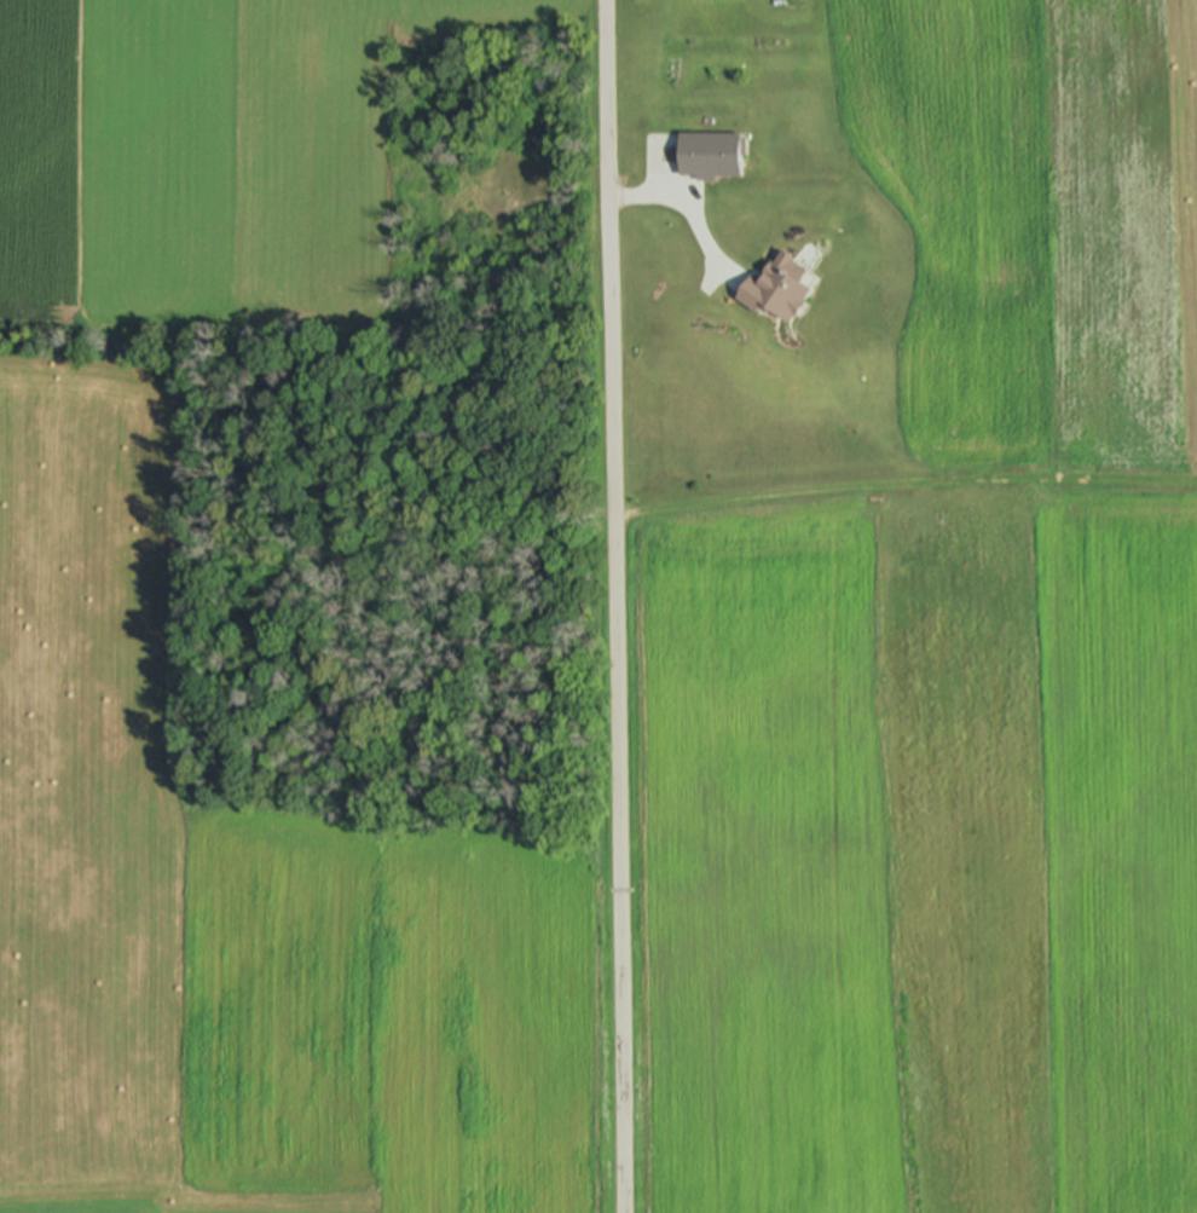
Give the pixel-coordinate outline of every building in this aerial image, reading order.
[(679,134),(679,180),(743,180),(743,134),(679,134)] [(763,280),(748,273),(736,300),(794,325),(817,272),(774,254),(763,280)]
